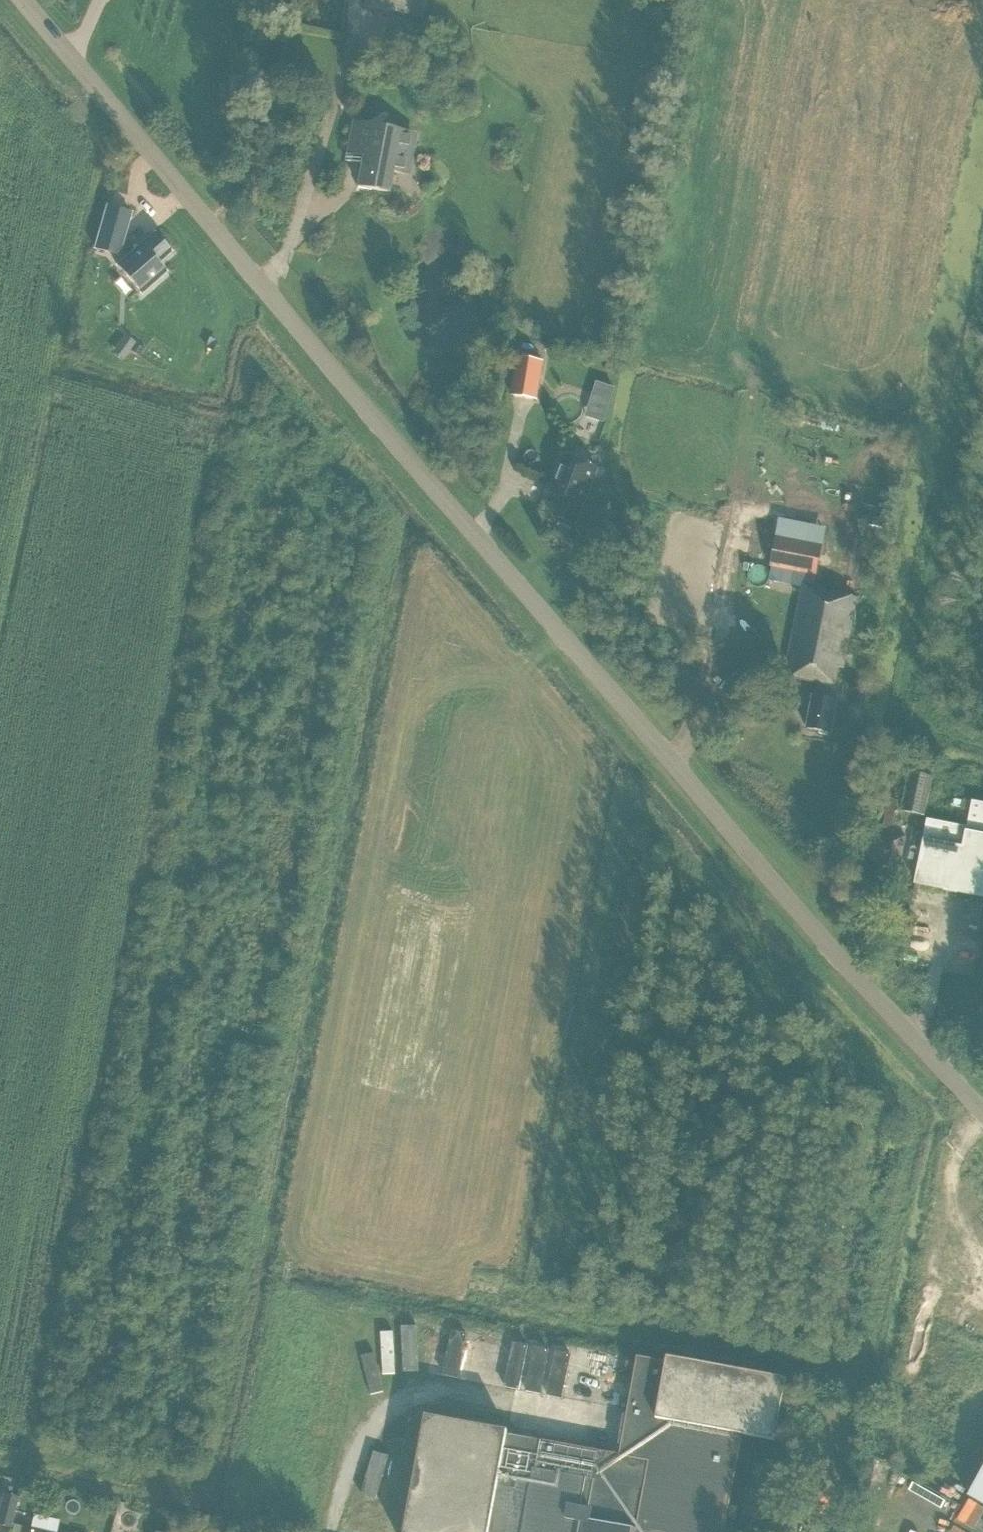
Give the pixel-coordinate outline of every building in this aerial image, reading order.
[(370,128),(354,125),(349,153),(365,156),(361,179),(360,179),(358,187),(372,190),(372,189),(387,192),(391,169),(404,172),(407,169),(413,136),(398,133),(398,131),(370,126),(370,128)] [(132,210),(109,203),(96,247),(105,250),(124,235),(132,210)] [(158,264),(171,253),(154,234),(117,266),(142,294),(166,273),(158,264)] [(131,350),(136,343),(125,335),(113,351),(124,359),(131,350)] [(538,400),(545,362),(518,358),(511,396),(538,400)] [(610,403),(615,388),(598,382),(593,397),(598,398),(610,403)] [(604,421),(610,403),(598,398),(593,397),(587,415),(604,421)] [(576,523),(598,468),(564,455),(551,488),(564,493),(555,515),(576,523)] [(815,575),(821,547),(777,538),(772,566),(815,575)] [(844,669),(857,598),(841,595),(842,591),(803,583),(785,675),(795,677),(795,678),(818,683),(815,696),(813,696),(807,728),(820,731),(819,733),(827,735),(828,733),(831,733),(838,701),(830,699),(833,685),(836,685),(839,668),(844,669)] [(926,816),(934,776),(937,761),(938,756),(915,752),(914,755),(902,810),(926,816)] [(891,834),(897,801),(881,798),(875,827),(870,826),(867,838),(863,858),(882,861),(881,866),(899,869),(906,837),(891,834)] [(972,802),(967,828),(928,820),(924,841),(916,883),(982,897),(982,804),(972,802)] [(638,1357),(620,1454),(507,1434),(508,1430),(426,1415),(405,1531),(724,1531),(742,1434),(776,1440),(787,1379),(668,1357),(667,1362),(638,1357)] [(518,1357),(517,1367),(570,1377),(572,1367),(518,1357)] [(968,1496),(982,1504),(982,1470),(968,1496)] [(18,1497),(4,1494),(0,1509),(0,1524),(11,1527),(18,1497)]
